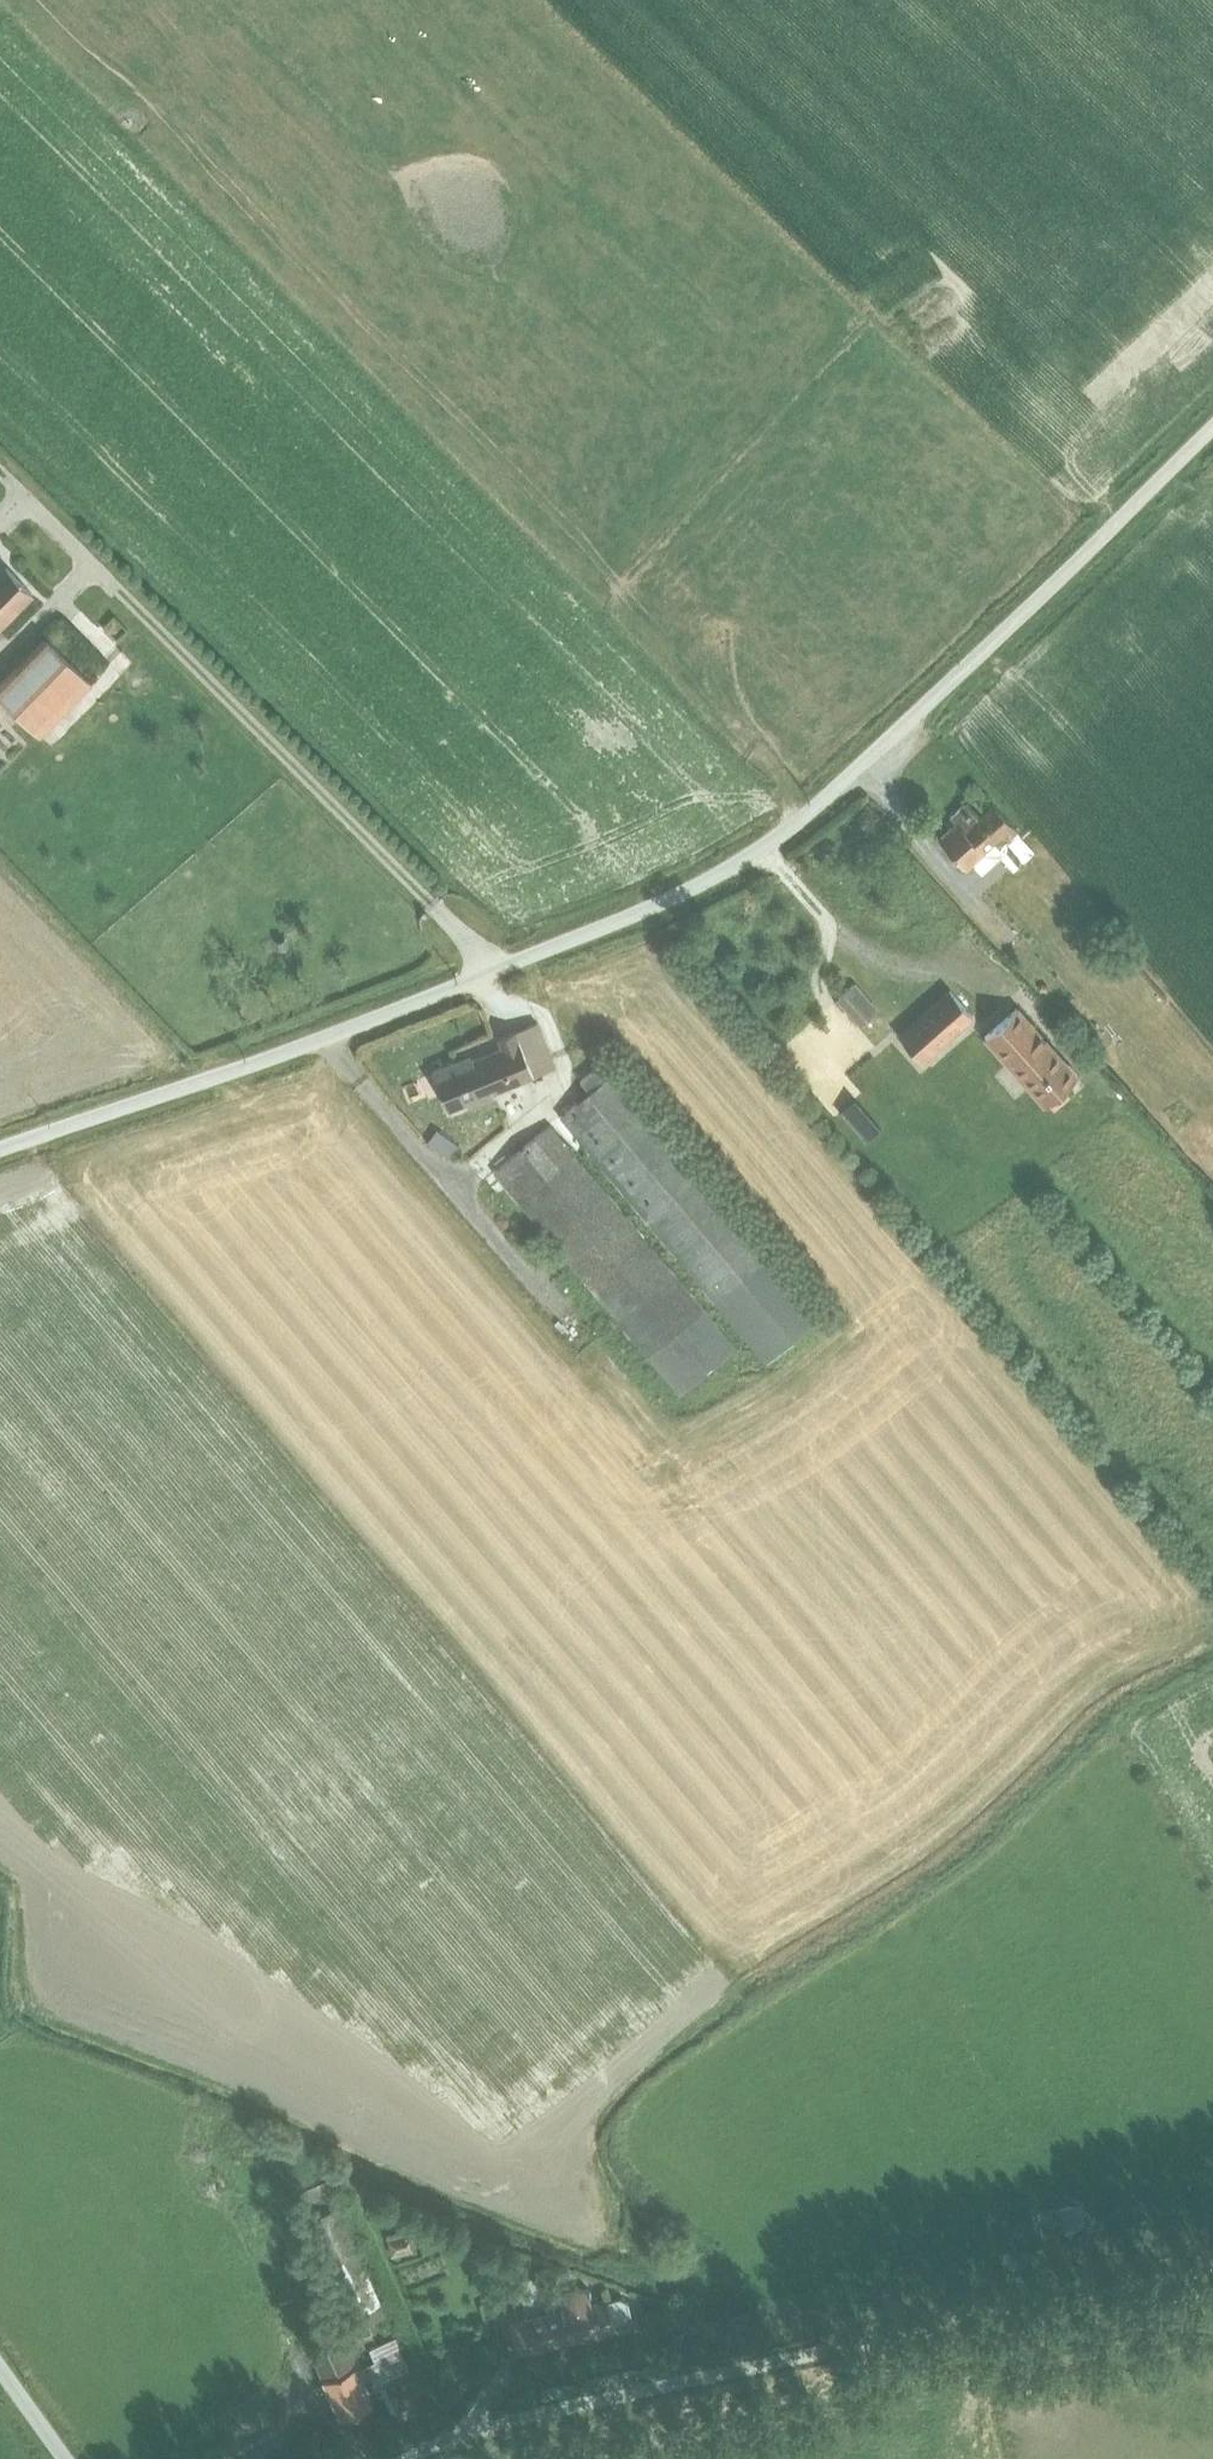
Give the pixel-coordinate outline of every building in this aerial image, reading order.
[(32,589),(3,561),(0,564),(0,622),(32,589)] [(41,732),(92,679),(44,633),(0,677),(0,691),(41,732)] [(957,820),(940,836),(966,865),(983,869),(1000,853),(1014,867),(1034,849),(972,779),(964,787),(984,808),(977,814),(965,800),(951,813),(957,820)] [(899,1031),(922,1058),(1002,987),(1001,986),(1020,969),(971,910),(953,924),(968,941),(963,946),(975,962),(899,1031)] [(833,996),(858,1024),(880,1004),(855,976),(833,996)] [(467,1099),(468,1104),(494,1093),(493,1088),(555,1063),(538,1018),(498,1034),(502,1043),(459,1060),(457,1056),(433,1066),(449,1106),(467,1099)] [(581,1077),(590,1088),(607,1073),(598,1063),(581,1077)] [(590,1088),(561,1112),(767,1358),(821,1313),(616,1066),(607,1073),(590,1088)] [(830,1128),(850,1150),(865,1137),(845,1115),(830,1128)] [(731,1345),(736,1342),(551,1120),(493,1169),(680,1389),(733,1347),(731,1345)] [(369,2319),(387,2312),(362,2256),(370,2253),(362,2233),(358,2235),(332,2175),(301,2188),(312,2214),(301,2218),(321,2264),(326,2263),(349,2315),(365,2309),(369,2319)] [(1060,2205),(1038,2209),(1042,2232),(1063,2228),(1064,2230),(1076,2228),(1075,2226),(1086,2224),(1082,2200),(1072,2202),(1072,2200),(1060,2202),(1060,2205)] [(386,2231),(392,2254),(413,2248),(407,2226),(386,2231)] [(511,2321),(517,2350),(531,2346),(532,2347),(628,2320),(631,2313),(628,2300),(620,2294),(607,2298),(606,2294),(590,2299),(586,2285),(557,2292),(561,2308),(511,2321)] [(312,2347),(341,2413),(373,2399),(368,2387),(380,2382),(392,2408),(395,2406),(400,2417),(426,2405),(421,2394),(433,2388),(422,2361),(410,2366),(396,2333),(369,2344),(375,2356),(363,2361),(349,2331),(312,2347)]
